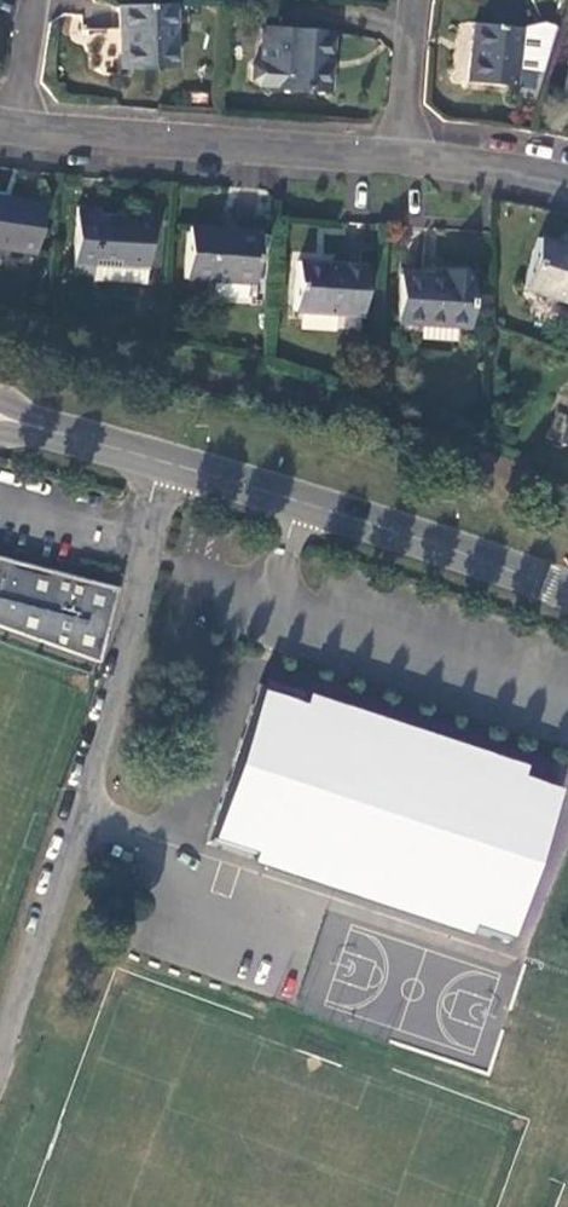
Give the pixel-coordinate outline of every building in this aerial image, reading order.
[(174,67),(171,5),(116,7),(119,71),(174,67)] [(495,26),(494,85),(513,86),(514,69),(539,71),(553,25),(543,22),(519,28),(495,26)] [(466,82),(494,85),(495,26),(472,24),(466,82)] [(331,34),(282,31),(277,88),(326,90),(331,34)] [(0,198),(0,249),(33,254),(41,204),(0,198)] [(146,284),(150,219),(99,216),(98,210),(77,208),(73,273),(93,275),(93,281),(146,284)] [(257,232),(188,226),(184,281),(253,285),(257,232)] [(538,238),(522,290),(567,304),(567,247),(538,238)] [(363,266),(297,262),(293,312),(360,315),(363,266)] [(440,276),(400,274),(397,324),(466,329),(470,274),(440,272),(440,276)] [(558,443),(567,447),(567,417),(558,443)] [(117,586),(0,556),(0,625),(98,661),(117,586)] [(567,792),(270,692),(218,848),(515,946),(567,792)]
